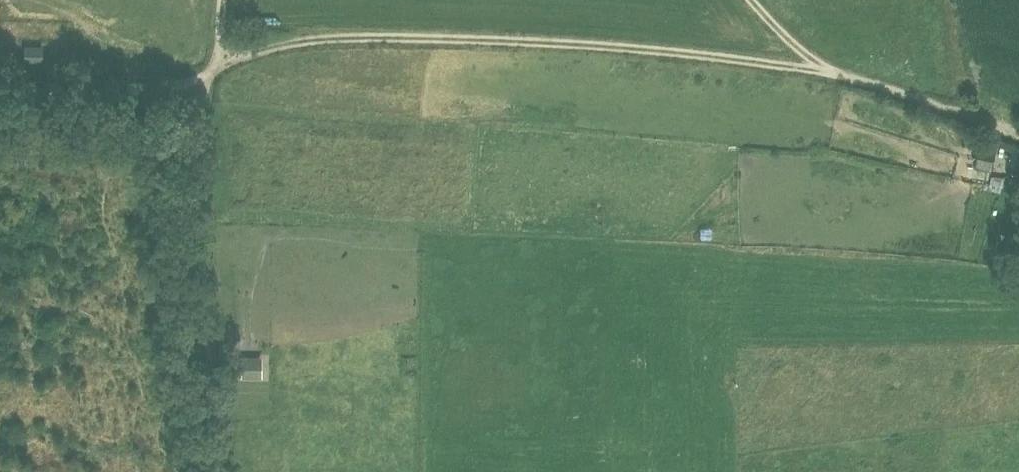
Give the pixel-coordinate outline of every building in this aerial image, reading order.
[(26,45),(25,62),(43,62),(44,45),(26,45)] [(996,148),(979,145),(976,169),(993,171),(996,148)] [(263,356),(243,356),(243,376),(262,376),(263,356)]
